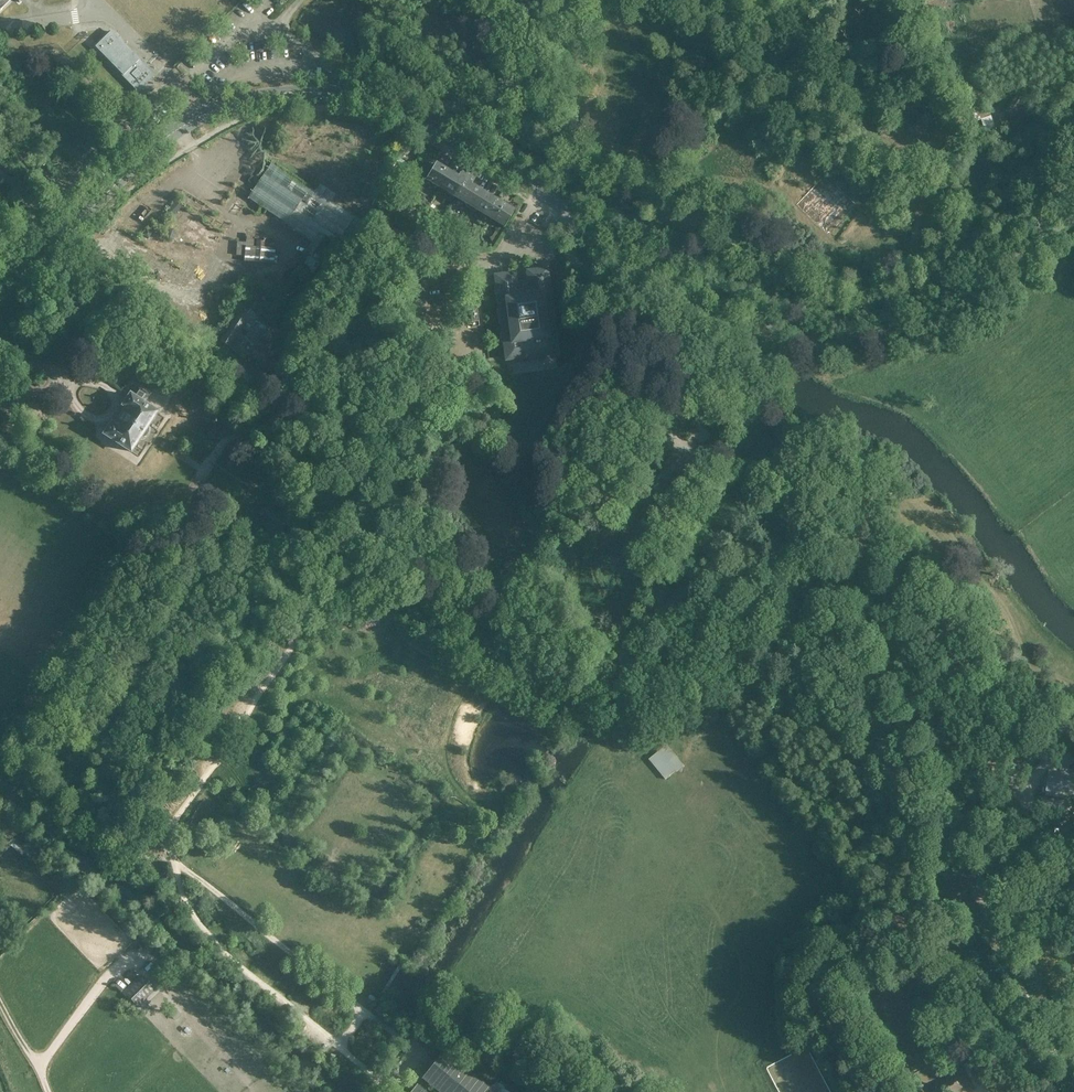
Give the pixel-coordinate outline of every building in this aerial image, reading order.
[(12,0),(0,0),(0,11),(12,0)] [(144,74),(135,65),(139,60),(111,31),(95,47),(123,76),(128,71),(137,81),(144,74)] [(337,247),(363,224),(272,163),(248,198),(260,206),(259,208),(297,234),(298,232),(307,238),(304,242),(303,244),(304,244),(275,289),(280,292),(300,260),(317,234),(337,247)] [(424,165),(419,174),(424,177),(424,178),(426,180),(440,188),(450,173),(435,164),(432,170),(424,165)] [(456,177),(450,173),(440,188),(456,198),(469,175),(462,170),(458,176),(457,176),(456,177)] [(471,207),(481,192),(473,187),(470,186),(475,178),(469,175),(456,198),(471,207)] [(481,192),(471,207),(482,214),(478,221),(484,225),(488,217),(489,218),(493,210),(492,210),(497,201),(481,192)] [(399,193),(393,203),(401,207),(407,197),(399,193)] [(829,194),(809,222),(831,238),(852,210),(829,194)] [(489,218),(502,225),(503,226),(513,211),(497,201),(492,210),(493,210),(489,218)] [(503,226),(502,225),(501,228),(496,228),(496,232),(493,237),(490,237),(495,247),(506,228),(503,226)] [(254,235),(245,234),(242,234),(238,237),(237,238),(236,241),(235,255),(245,256),(244,261),(247,261),(247,266),(273,268),(273,266),(277,266),(279,249),(276,249),(276,240),(265,239),(265,240),(264,240),(257,239),(256,247),(252,247),(253,247),(254,235)] [(317,234),(300,260),(310,266),(307,271),(312,274),(322,258),(320,257),(324,250),(340,261),(346,252),(337,247),(317,234)] [(459,244),(454,251),(469,249),(473,242),(467,239),(464,243),(459,244)] [(506,359),(556,352),(550,304),(552,303),(547,270),(526,273),(527,281),(516,282),(515,274),(494,277),(498,311),(500,310),(506,359)] [(592,281),(587,289),(593,293),(598,285),(592,281)] [(243,288),(230,308),(236,312),(243,301),(246,303),(252,294),(243,288)] [(475,292),(474,292),(467,293),(471,322),(479,321),(475,292)] [(245,339),(258,347),(268,331),(255,323),(245,339)] [(214,331),(205,346),(209,349),(215,340),(218,342),(222,336),(214,331)] [(248,361),(258,347),(245,339),(243,342),(239,340),(232,350),(236,353),(248,361)] [(112,423),(105,434),(131,452),(132,451),(139,456),(147,444),(150,444),(158,432),(158,430),(156,430),(164,418),(157,413),(157,412),(144,403),(150,393),(137,385),(124,405),(127,408),(116,425),(112,423)] [(679,450),(667,463),(677,472),(678,472),(681,474),(692,461),(679,450)] [(648,759),(664,779),(675,771),(675,772),(683,765),(666,744),(648,759)] [(1045,795),(1073,799),(1073,773),(1048,770),(1045,795)] [(5,846),(16,834),(4,821),(0,825),(0,841),(5,846)] [(22,835),(32,843),(34,841),(24,832),(22,835)] [(152,991),(139,979),(129,989),(141,1002),(152,991)] [(174,1021),(182,1015),(174,1006),(167,1011),(174,1021)] [(444,1052),(422,1079),(438,1091),(493,1091),(444,1052)] [(934,1089),(936,1091),(949,1091),(951,1091),(955,1091),(963,1088),(957,1076),(934,1089)] [(902,1087),(905,1091),(913,1091),(908,1084),(902,1087)]
